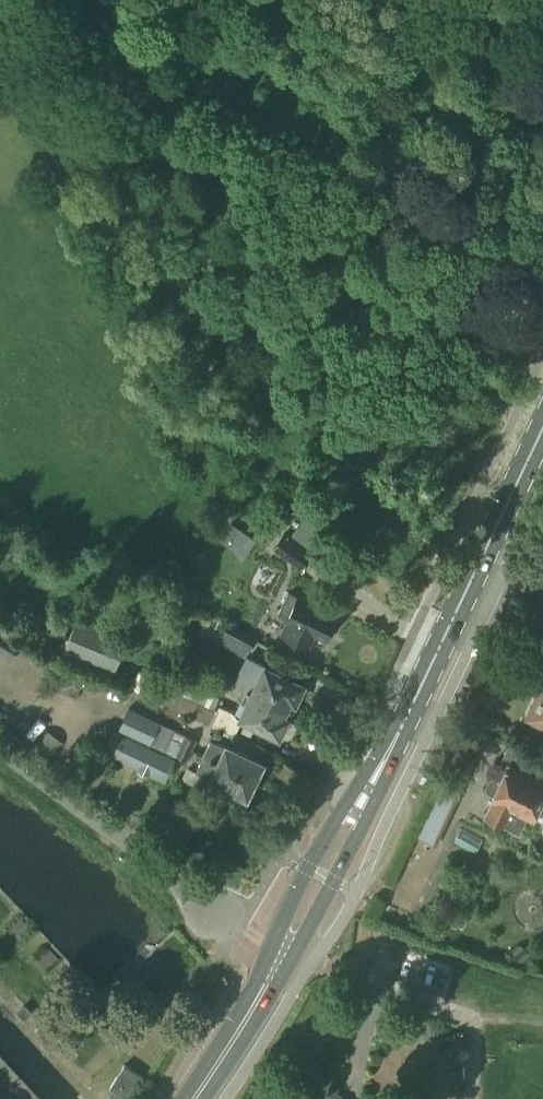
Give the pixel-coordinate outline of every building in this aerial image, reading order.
[(281,536),(270,550),(300,572),(311,558),(281,536)] [(298,597),(288,592),(278,613),(288,618),(281,633),(310,645),(315,634),(325,639),(337,614),(299,596),(298,597)] [(128,634),(79,614),(64,652),(113,672),(128,634)] [(227,619),(221,628),(235,639),(242,631),(227,619)] [(294,702),(303,684),(246,657),(233,683),(246,690),(247,689),(286,708),(290,700),(294,702)] [(87,682),(90,673),(69,666),(66,675),(87,682)] [(163,676),(152,698),(210,724),(210,725),(235,736),(241,722),(233,711),(219,705),(220,701),(163,676)] [(542,681),(526,715),(542,722),(538,729),(542,731),(542,681)] [(247,689),(246,690),(241,701),(247,704),(240,717),(278,736),(286,718),(282,716),(286,708),(247,689)] [(128,707),(123,720),(154,733),(159,722),(128,707)] [(154,733),(123,720),(119,729),(149,744),(154,733)] [(169,740),(193,751),(198,741),(173,731),(169,740)] [(115,732),(104,754),(106,755),(164,783),(175,761),(115,732)] [(193,751),(169,740),(164,750),(188,761),(193,751)] [(203,755),(255,780),(263,763),(226,745),(225,747),(211,740),(203,755)] [(255,780),(203,755),(196,771),(210,778),(209,780),(246,798),(255,780)] [(533,755),(527,768),(520,764),(515,768),(508,765),(501,780),(497,778),(492,779),(489,781),(487,785),(487,790),(490,793),(494,795),(492,798),(494,799),(485,817),(517,832),(525,814),(533,817),(536,812),(541,813),(542,812),(542,759),(533,755)] [(142,822),(139,830),(150,834),(153,826),(142,822)] [(31,1012),(25,1005),(17,1012),(24,1019),(31,1012)] [(143,1077),(124,1065),(109,1088),(117,1092),(113,1098),(129,1098),(143,1077)]
